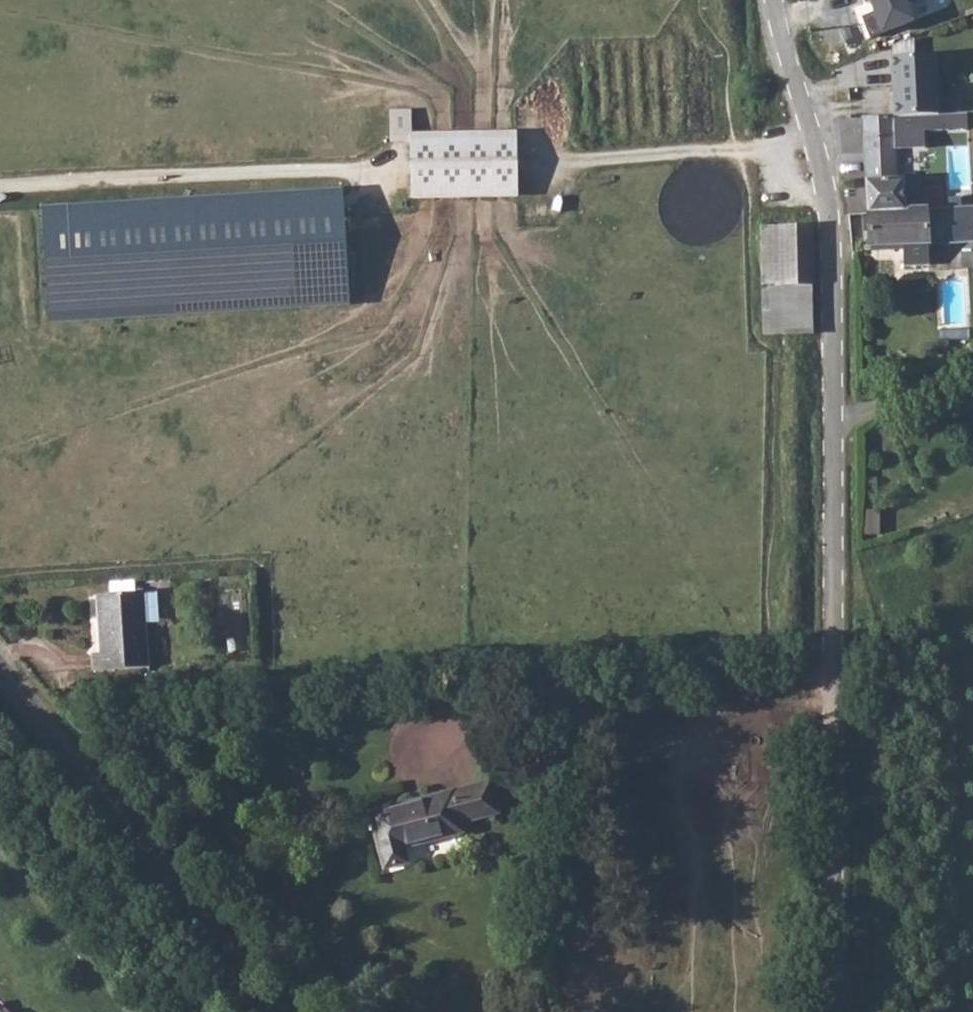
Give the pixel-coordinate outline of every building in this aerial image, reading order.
[(393,143),(411,142),(412,197),(518,194),(516,130),(417,132),(416,109),(392,110),(393,143)] [(897,175),(931,173),(949,173),(947,112),(894,114),(894,113),(861,114),(865,177),(865,183),(867,210),(869,244),(901,242),(903,264),(929,262),(928,241),(972,239),(972,204),(917,207),(915,176),(907,177),(897,177),(897,175)] [(346,186),(47,205),(55,321),(353,303),(346,186)] [(813,224),(796,225),(795,219),(787,219),(787,225),(761,225),(763,286),(814,285),(813,224)] [(143,623),(142,594),(142,592),(97,596),(101,652),(93,654),(94,670),(146,666),(143,623)] [(489,780),(370,813),(384,868),(405,863),(402,848),(461,831),(459,823),(498,812),(489,780)]
